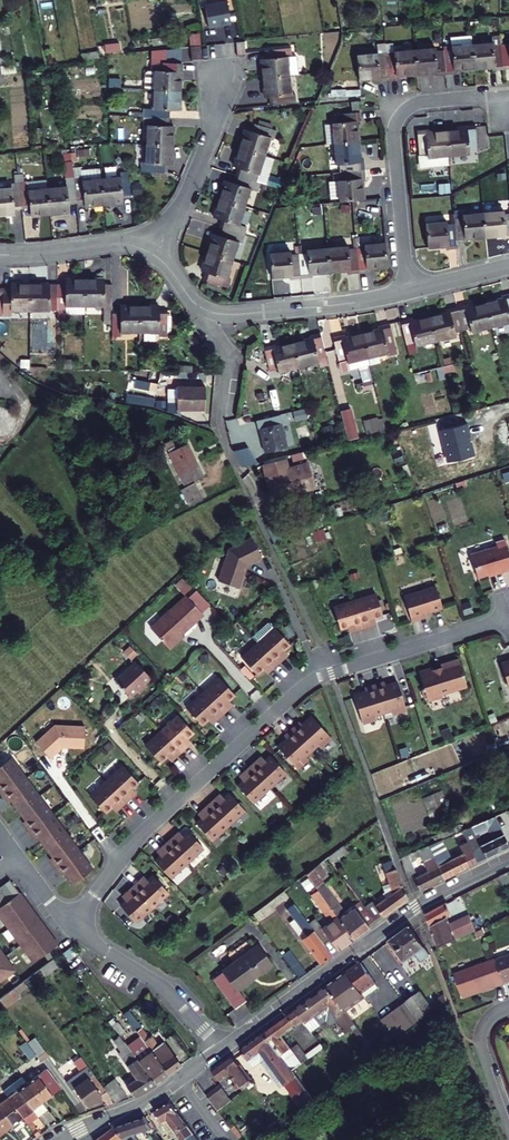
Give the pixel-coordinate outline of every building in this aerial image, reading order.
[(470,39),(449,41),(450,50),(442,50),(442,55),(444,79),(455,78),(455,74),(472,72),(471,48),(470,39)] [(508,49),(500,50),(502,74),(508,74),(508,45),(508,49)] [(492,51),(491,46),(471,48),(472,72),(490,71),(490,75),(502,74),(500,50),(492,51)] [(199,49),(191,50),(192,64),(200,63),(199,49)] [(434,55),(434,51),(413,53),(415,77),(432,76),(432,80),(444,79),(442,55),(434,55)] [(266,64),(261,65),(263,84),(290,81),(298,80),(296,61),(292,62),(292,53),(265,56),(266,64)] [(392,55),(392,59),(386,60),(388,84),(398,83),(397,79),(415,77),(413,53),(392,55)] [(377,60),(377,56),(356,58),(358,82),(375,81),(375,85),(388,84),(386,60),(377,60)] [(150,70),(155,70),(154,90),(180,91),(181,71),(177,71),(177,64),(167,63),(167,59),(151,58),(150,70)] [(15,71),(14,61),(0,63),(0,82),(4,82),(3,72),(15,71)] [(270,102),(271,110),(297,107),(296,99),(291,100),(290,81),(263,84),(265,102),(270,102)] [(153,109),(143,109),(143,117),(169,118),(169,109),(179,110),(180,91),(154,90),(153,109)] [(142,125),(147,125),(146,144),(171,145),(172,126),(168,126),(169,118),(143,117),(142,125)] [(334,128),(330,128),(332,148),(357,146),(356,129),(359,129),(358,117),(333,120),(334,128)] [(252,126),(249,134),(245,133),(239,151),(263,158),(269,140),(273,141),(275,134),(252,126)] [(464,130),(464,134),(447,136),(449,160),(470,158),(469,154),(478,154),(476,129),(464,130)] [(420,158),(428,157),(429,161),(449,160),(447,136),(430,137),(429,133),(418,134),(420,158)] [(166,171),(166,163),(170,163),(171,145),(146,144),(146,163),(141,163),(141,170),(166,171)] [(334,169),(338,169),(339,177),(363,175),(362,163),(359,163),(357,146),(332,148),(334,169)] [(261,178),(257,176),(263,158),(239,151),(233,169),(237,170),(234,178),(259,186),(261,178)] [(65,175),(73,175),(72,152),(64,152),(65,175)] [(80,174),(80,177),(72,177),(75,203),(82,202),(83,206),(102,204),(100,179),(99,172),(80,174)] [(120,173),(120,177),(100,179),(102,204),(122,202),(121,197),(128,197),(127,184),(126,173),(120,173)] [(337,206),(363,204),(361,188),(364,188),(363,175),(339,177),(331,178),(331,186),(336,186),(337,206)] [(65,178),(66,186),(46,188),(48,213),(68,212),(67,203),(75,203),(72,177),(65,178)] [(248,191),(256,194),(259,186),(234,178),(232,186),(225,184),(219,202),(243,209),(248,191)] [(10,188),(0,189),(0,214),(12,213),(12,209),(20,208),(17,183),(10,184),(10,188)] [(26,190),(25,183),(17,183),(20,208),(27,208),(28,216),(48,213),(46,188),(26,190)] [(331,186),(326,186),(328,207),(337,206),(336,186),(331,186)] [(244,229),(237,226),(243,209),(219,202),(213,219),(221,221),(218,229),(241,237),(244,229)] [(504,218),(483,220),(485,245),(503,243),(503,246),(508,246),(508,222),(504,222),(504,218)] [(462,226),(455,227),(455,231),(457,251),(468,250),(468,246),(485,245),(483,220),(462,222),(462,226)] [(428,254),(445,253),(445,257),(458,256),(457,251),(455,231),(446,232),(446,228),(426,229),(428,254)] [(235,243),(239,245),(241,237),(218,229),(215,237),(211,235),(206,253),(229,261),(235,243)] [(369,277),(369,273),(386,272),(384,248),(363,249),(363,252),(355,253),(357,278),(369,277)] [(344,276),(345,279),(357,278),(355,253),(347,254),(346,251),(325,253),(327,278),(344,276)] [(227,280),(223,278),(229,261),(206,253),(199,271),(203,273),(201,281),(225,288),(227,280)] [(310,283),(310,279),(327,278),(325,253),(303,255),(304,258),(297,258),(299,284),(310,283)] [(286,281),(286,285),(299,284),(297,258),(288,259),(288,257),(267,258),(269,283),(286,281)] [(59,282),(59,285),(52,285),(52,311),(59,311),(59,309),(78,309),(78,282),(59,282)] [(97,285),(97,282),(78,282),(78,309),(98,309),(98,311),(107,311),(107,285),(97,285)] [(5,290),(0,290),(0,316),(5,316),(5,311),(25,311),(25,285),(5,285),(5,290)] [(52,311),(52,285),(25,285),(25,311),(52,311)] [(505,308),(488,312),(493,335),(508,331),(508,302),(504,303),(505,308)] [(114,306),(114,311),(107,311),(107,338),(114,338),(114,333),(134,333),(135,306),(114,306)] [(153,311),(153,306),(135,306),(134,333),(153,333),(153,338),(163,338),(163,311),(153,311)] [(471,316),(470,311),(458,314),(464,339),(473,337),(474,340),(493,335),(488,312),(471,316)] [(447,317),(448,321),(431,325),(437,349),(457,343),(456,341),(464,339),(458,314),(447,317)] [(414,325),(401,328),(410,363),(418,361),(416,353),(437,349),(431,325),(415,329),(414,325)] [(380,333),(381,338),(364,342),(369,365),(389,361),(389,357),(397,355),(392,331),(380,333)] [(309,341),(310,345),(293,349),(299,373),(319,369),(318,365),(327,363),(321,338),(309,341)] [(347,346),(346,341),(334,344),(342,380),(371,373),(369,365),(364,342),(347,346)] [(277,353),(276,349),(264,352),(270,376),(278,374),(279,378),(299,373),(293,349),(277,353)] [(176,412),(197,413),(198,391),(177,390),(176,412)] [(153,405),(154,398),(138,395),(137,403),(153,405)] [(350,406),(339,409),(347,437),(358,434),(350,406)] [(256,418),(263,451),(288,446),(281,413),(256,418)] [(366,433),(385,428),(381,415),(362,420),(366,433)] [(185,487),(200,480),(185,448),(170,455),(185,487)] [(288,454),(290,463),(304,460),(302,451),(288,454)] [(286,460),(263,466),(270,495),(286,491),(287,495),(314,487),(308,464),(288,469),(286,460)] [(191,488),(178,495),(186,510),(199,503),(191,488)] [(243,539),(220,551),(210,582),(231,589),(236,573),(235,572),(237,567),(253,559),(243,539)] [(504,571),(496,542),(486,545),(488,549),(461,557),(468,580),(485,574),(486,576),(504,571)] [(175,583),(184,593),(192,586),(183,576),(175,583)] [(393,598),(400,622),(415,618),(414,614),(431,609),(425,588),(393,598)] [(344,602),(352,629),(360,626),(359,623),(365,622),(364,619),(371,617),(365,596),(344,602)] [(173,635),(195,615),(178,597),(143,630),(162,650),(172,640),(170,637),(173,635)] [(343,631),(352,629),(344,602),(322,608),(329,630),(336,627),(336,630),(342,628),(343,631)] [(250,644),(269,665),(275,659),(273,657),(278,653),(276,651),(281,646),(266,629),(250,644)] [(262,671),(269,665),(250,644),(233,659),(249,676),(254,671),(256,673),(260,669),(262,671)] [(420,669),(406,673),(411,691),(414,701),(417,702),(427,699),(429,696),(454,689),(446,661),(428,667),(429,669),(421,672),(420,669)] [(505,662),(504,662),(504,661),(490,666),(496,686),(501,689),(508,686),(508,661),(505,662)] [(143,679),(128,662),(107,681),(122,697),(128,692),(131,693),(137,687),(136,684),(143,679)] [(195,694),(214,715),(220,709),(219,707),(223,703),(221,701),(227,696),(212,679),(195,694)] [(372,683),(362,686),(370,713),(378,711),(379,715),(393,711),(385,684),(373,687),(372,683)] [(370,713),(362,686),(352,689),(353,693),(341,696),(349,724),(363,720),(362,716),(370,713)] [(208,721),(214,715),(195,694),(179,709),(194,725),(199,721),(201,723),(206,719),(208,721)] [(154,732),(173,752),(179,746),(178,744),(182,740),(180,738),(186,733),(171,717),(154,732)] [(291,723),(284,730),(303,750),(309,745),(312,748),(322,738),(303,717),(294,726),(291,723)] [(61,748),(77,748),(78,727),(48,726),(29,743),(43,758),(57,746),(61,746),(61,748)] [(303,750),(284,730),(276,737),(279,740),(270,748),(289,769),(300,759),(297,756),(303,750)] [(167,758),(173,752),(154,732),(138,747),(153,763),(158,758),(160,760),(165,756),(167,758)] [(249,762),(242,767),(261,788),(278,773),(263,756),(257,761),(255,759),(251,764),(249,762)] [(18,778),(5,759),(0,763),(0,791),(18,778)] [(100,782),(118,802),(125,796),(123,794),(128,790),(126,788),(131,783),(116,767),(100,782)] [(261,788),(242,767),(236,773),(238,775),(233,779),(235,781),(230,786),(245,803),(261,788)] [(18,778),(0,791),(0,800),(2,802),(5,800),(13,810),(32,796),(18,778)] [(112,808),(118,802),(100,782),(83,797),(99,813),(104,808),(106,810),(110,806),(112,808)] [(438,791),(423,797),(430,815),(445,809),(438,791)] [(208,799),(202,805),(221,825),(237,810),(222,794),(216,799),(215,797),(210,801),(208,799)] [(45,814),(32,796),(13,810),(20,820),(17,823),(23,831),(45,814)] [(221,825),(202,805),(195,811),(197,813),(193,817),(195,819),(189,824),(204,840),(221,825)] [(59,833),(45,814),(23,831),(29,839),(32,837),(40,847),(59,833)] [(501,833),(492,816),(487,819),(495,836),(501,833)] [(495,836),(487,819),(479,822),(487,839),(462,851),(463,855),(469,866),(502,850),(495,836)] [(167,836),(161,842),(180,863),(196,847),(181,831),(175,836),(174,834),(169,838),(167,836)] [(72,851),(59,833),(40,847),(47,857),(44,859),(50,867),(72,851)] [(180,863),(161,842),(155,848),(156,850),(152,854),(154,856),(148,861),(163,877),(180,863)] [(421,848),(435,883),(469,866),(463,855),(457,858),(456,857),(442,863),(438,854),(433,856),(429,845),(421,848)] [(406,882),(411,894),(435,883),(421,848),(410,853),(419,875),(406,882)] [(86,869),(72,851),(50,867),(56,875),(59,873),(67,884),(86,869)] [(317,880),(310,871),(296,881),(307,896),(345,942),(368,925),(357,910),(351,902),(336,914),(312,885),(317,880)] [(367,907),(365,905),(357,910),(368,925),(399,903),(387,871),(374,875),(381,894),(367,907)] [(133,881),(127,886),(146,907),(162,892),(147,876),(142,880),(140,878),(135,883),(133,881)] [(503,895),(508,891),(502,876),(495,880),(503,895)] [(4,880),(0,883),(0,887),(8,898),(14,893),(4,880)] [(146,907),(127,886),(120,892),(122,894),(118,899),(120,901),(114,906),(129,922),(146,907)] [(14,893),(8,898),(1,902),(0,903),(0,923),(3,928),(27,910),(14,893)] [(321,926),(313,932),(330,953),(345,942),(307,896),(300,901),(321,926)] [(449,921),(443,906),(422,919),(434,949),(450,941),(444,923),(449,921)] [(39,928),(27,910),(3,928),(16,945),(39,928)] [(325,957),(292,913),(279,923),(312,967),(325,957)] [(462,935),(455,919),(449,921),(444,923),(450,941),(462,935)] [(45,963),(58,953),(39,928),(16,945),(29,963),(40,955),(45,963)] [(407,931),(386,947),(400,966),(412,958),(417,966),(427,959),(407,931)] [(502,978),(508,975),(508,946),(493,952),(502,978)] [(264,966),(250,948),(212,977),(235,1006),(239,1002),(231,991),(264,966)] [(502,978),(493,952),(453,966),(462,990),(475,985),(476,988),(502,978)] [(0,954),(0,980),(13,971),(1,955),(0,954)] [(299,976),(289,963),(283,968),(293,981),(299,976)] [(378,993),(358,966),(344,976),(360,998),(362,1004),(378,993)] [(360,998),(344,976),(326,989),(346,1016),(362,1004),(360,998)] [(212,977),(205,982),(228,1011),(235,1006),(212,977)] [(5,1006),(30,990),(23,980),(0,995),(0,998),(5,1006)] [(326,989),(294,1011),(302,1022),(304,1025),(312,1019),(310,1016),(326,1003),(329,1007),(338,1020),(334,1023),(338,1029),(343,1026),(345,1028),(352,1024),(346,1016),(326,989)] [(429,1011),(416,993),(402,1003),(416,1022),(429,1011)] [(326,1003),(310,1016),(312,1019),(329,1007),(326,1003)] [(402,1003),(374,1023),(388,1042),(416,1022),(402,1003)] [(302,1022),(294,1011),(263,1034),(286,1065),(297,1056),(283,1036),(302,1022)] [(120,1017),(132,1033),(167,1076),(180,1066),(161,1042),(155,1047),(139,1028),(137,1030),(124,1013),(120,1017)] [(126,1037),(141,1057),(135,1062),(153,1085),(167,1076),(132,1033),(126,1037)] [(263,1034),(239,1052),(247,1063),(262,1052),(290,1091),(300,1083),(286,1065),(263,1034)] [(41,1056),(31,1043),(23,1050),(31,1060),(33,1062),(41,1056)] [(23,1050),(20,1046),(14,1051),(24,1065),(31,1060),(23,1050)] [(132,1080),(123,1086),(133,1099),(153,1085),(135,1062),(129,1054),(118,1062),(132,1080)] [(250,1083),(231,1058),(211,1072),(219,1083),(228,1076),(236,1086),(237,1085),(241,1090),(250,1083)] [(85,1068),(64,1084),(70,1092),(72,1091),(85,1108),(104,1094),(103,1092),(85,1068)] [(44,1075),(34,1082),(49,1101),(59,1093),(45,1074),(44,1075)] [(25,1089),(20,1082),(11,1089),(16,1096),(24,1089),(25,1089)] [(34,1082),(25,1089),(24,1089),(39,1108),(49,1101),(34,1082)] [(313,1100),(300,1083),(290,1091),(303,1108),(313,1100)] [(127,1101),(114,1085),(103,1092),(104,1094),(113,1106),(127,1101)] [(220,1088),(207,1098),(217,1111),(230,1101),(220,1088)] [(35,1120),(43,1114),(39,1108),(24,1089),(16,1096),(31,1115),(30,1116),(34,1121),(35,1120)] [(193,1105),(184,1094),(171,1104),(179,1115),(193,1105)] [(36,1137),(27,1127),(34,1121),(30,1116),(31,1115),(16,1096),(5,1104),(19,1123),(28,1134),(33,1139),(36,1137)] [(151,1111),(159,1122),(169,1118),(186,1139),(192,1139),(196,1137),(179,1115),(171,1104),(169,1102),(151,1111)] [(11,1130),(19,1123),(5,1104),(0,1108),(0,1116),(11,1130)] [(11,1130),(0,1116),(0,1138),(11,1130)] [(114,1128),(113,1128),(122,1139),(134,1139),(131,1136),(149,1127),(140,1116),(114,1128)] [(97,1139),(122,1139),(113,1128),(97,1139)]
